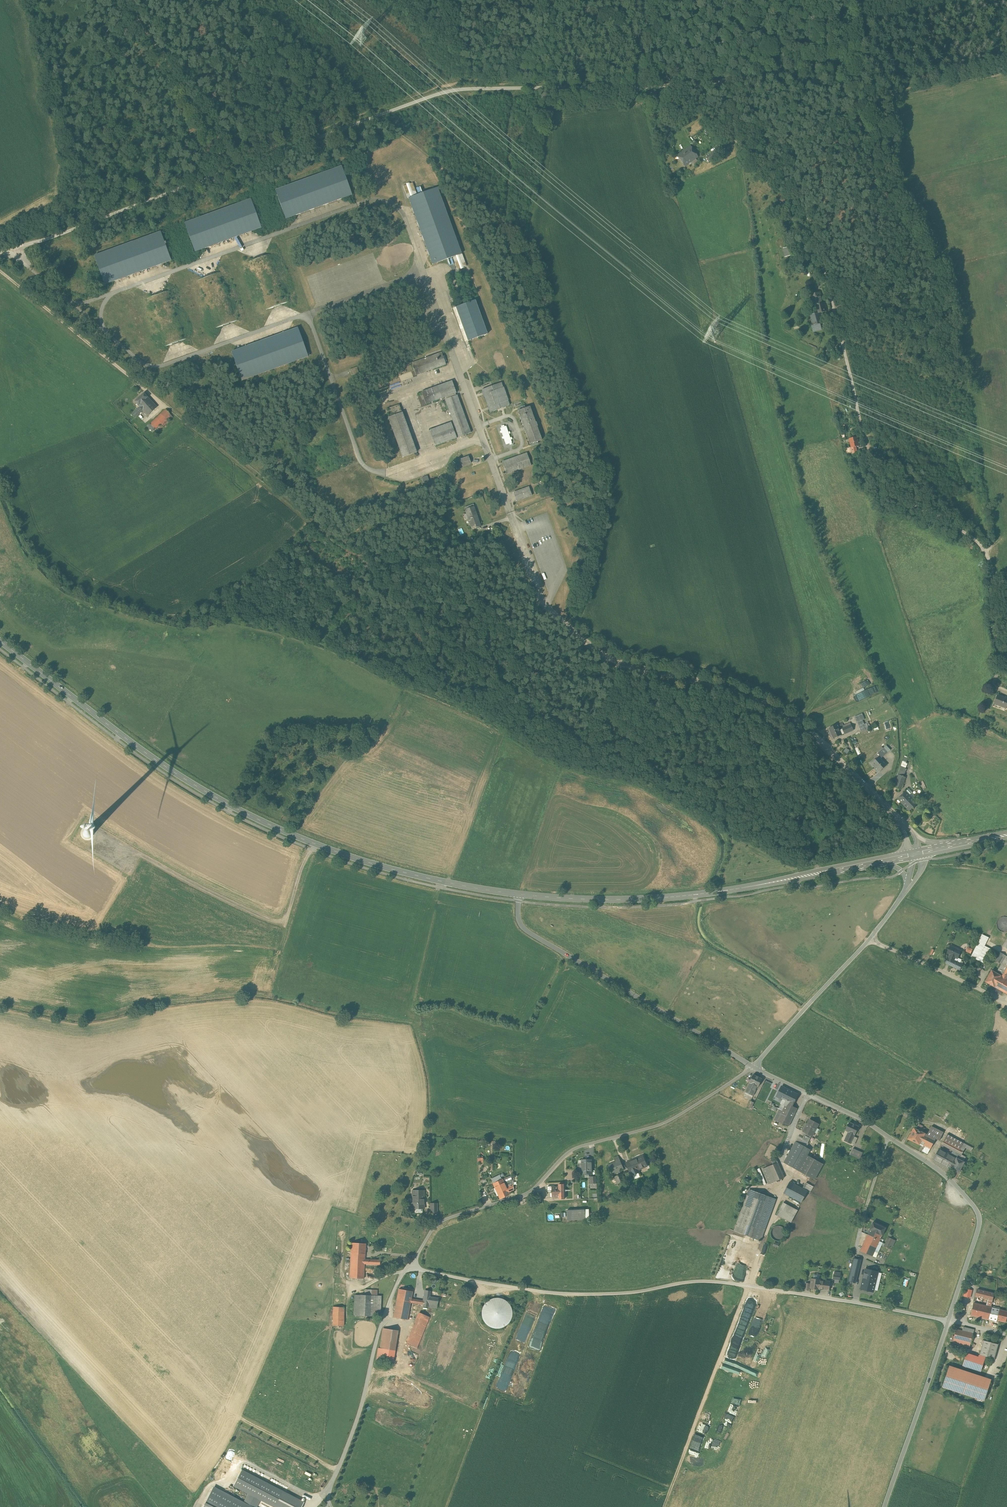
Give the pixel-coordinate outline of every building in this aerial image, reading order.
[(691,146),(678,154),(686,166),(699,157),(691,146)] [(716,150),(706,157),(709,162),(719,154),(716,150)] [(275,188),(286,219),(352,195),(341,165),(275,188)] [(438,186),(408,197),(433,265),(462,254),(438,186)] [(251,198),(184,222),(195,251),(261,227),(251,198)] [(160,230),(93,254),(105,285),(171,260),(160,230)] [(787,247),(783,248),(785,257),(790,256),(793,255),(791,246),(787,247)] [(820,292),(810,295),(813,306),(815,306),(817,314),(819,313),(827,311),(824,303),(823,303),(820,292)] [(476,300),(454,307),(467,342),(488,335),(476,300)] [(817,314),(811,315),(814,325),(821,323),(819,313),(817,314)] [(297,326),(231,351),(242,380),(308,356),(297,326)] [(442,352),(411,361),(417,374),(447,364),(442,352)] [(359,367),(350,370),(352,379),(362,376),(359,367)] [(452,380),(422,390),(426,404),(457,394),(452,380)] [(502,382),(482,389),(489,412),(509,406),(502,382)] [(134,401),(138,406),(148,397),(144,393),(134,401)] [(459,438),(471,433),(457,394),(445,398),(459,438)] [(139,407),(141,409),(151,400),(148,397),(138,406),(139,407)] [(157,407),(151,400),(141,409),(143,410),(148,416),(157,407)] [(530,406),(518,410),(530,443),(542,439),(530,406)] [(135,418),(143,410),(141,409),(139,407),(131,415),(135,418)] [(165,410),(146,427),(153,434),(171,417),(165,410)] [(417,453),(402,412),(386,417),(401,458),(417,453)] [(451,422),(429,429),(434,446),(456,439),(451,422)] [(507,425),(500,428),(505,445),(512,442),(507,425)] [(150,437),(153,434),(146,427),(143,430),(150,437)] [(857,436),(849,438),(851,447),(859,446),(857,436)] [(526,453),(503,461),(507,474),(531,466),(526,453)] [(468,456),(460,459),(462,466),(470,463),(468,456)] [(529,487),(513,493),(516,502),(532,496),(529,487)] [(481,525),(474,506),(464,510),(471,529),(481,525)] [(859,683),(862,689),(872,684),(869,678),(859,683)] [(997,695),(993,704),(1005,709),(1006,705),(1006,699),(997,695)] [(867,730),(863,720),(865,719),(862,714),(861,714),(855,717),(861,732),(867,730)] [(838,724),(829,728),(834,739),(843,735),(838,724)] [(851,724),(842,728),(845,734),(854,730),(851,724)] [(885,748),(878,753),(881,758),(889,752),(885,748)] [(879,756),(872,763),(880,772),(888,765),(879,756)] [(908,762),(903,761),(899,775),(903,776),(908,762)] [(899,775),(894,787),(902,790),(907,778),(899,775)] [(903,794),(898,799),(910,812),(916,806),(911,800),(913,798),(906,791),(903,794)] [(1004,932),(1006,931),(1006,918),(1004,917),(1002,918),(999,919),(998,921),(997,923),(997,926),(998,928),(999,930),(1002,931),(1004,932)] [(982,934),(971,957),(983,963),(991,949),(984,946),(989,937),(982,934)] [(961,951),(950,946),(947,953),(942,965),(952,969),(955,961),(957,958),(961,951)] [(967,947),(964,955),(969,957),(972,949),(967,947)] [(1001,952),(996,960),(1001,962),(1005,955),(1001,952)] [(992,970),(985,982),(1006,994),(1006,957),(997,973),(992,970)] [(963,965),(955,961),(952,969),(960,973),(963,965)] [(762,1079),(753,1075),(749,1083),(750,1083),(754,1085),(757,1087),(758,1087),(762,1079)] [(754,1085),(751,1089),(747,1087),(745,1092),(753,1096),(757,1087),(754,1085)] [(798,1094),(781,1086),(777,1096),(784,1100),(793,1104),(798,1094)] [(793,1104),(784,1100),(779,1109),(774,1120),(789,1126),(797,1109),(792,1106),(793,1104)] [(819,1124),(810,1119),(803,1132),(805,1133),(811,1136),(812,1136),(819,1124)] [(849,1131),(855,1134),(858,1126),(849,1122),(846,1130),(849,1131)] [(940,1131),(931,1126),(927,1135),(936,1139),(939,1141),(943,1132),(940,1131)] [(916,1129),(914,1128),(908,1139),(919,1144),(920,1143),(923,1137),(925,1134),(923,1132),(916,1129)] [(855,1134),(849,1131),(844,1140),(851,1143),(854,1136),(855,1134)] [(811,1136),(805,1133),(803,1136),(802,1140),(808,1143),(811,1136)] [(927,1135),(925,1134),(923,1137),(926,1138),(923,1145),(925,1146),(927,1147),(930,1148),(936,1139),(927,1135)] [(954,1138),(947,1134),(944,1140),(960,1148),(963,1143),(954,1138)] [(960,1148),(944,1140),(942,1144),(953,1150),(961,1155),(964,1150),(960,1148)] [(796,1142),(784,1163),(798,1170),(807,1155),(810,1149),(796,1142)] [(927,1147),(925,1146),(922,1151),(927,1154),(930,1148),(927,1147)] [(863,1153),(853,1148),(850,1155),(860,1159),(863,1153)] [(950,1155),(939,1149),(933,1160),(950,1169),(956,1158),(951,1155),(950,1155)] [(961,1155),(953,1150),(950,1155),(951,1155),(956,1158),(961,1160),(963,1156),(961,1155)] [(817,1161),(807,1155),(798,1170),(814,1179),(823,1164),(817,1161)] [(642,1156),(626,1163),(630,1173),(631,1173),(632,1176),(639,1172),(638,1170),(647,1166),(642,1156)] [(619,1158),(608,1162),(613,1174),(621,1171),(624,1170),(619,1158)] [(961,1160),(956,1158),(950,1169),(958,1173),(964,1162),(961,1160)] [(582,1164),(582,1169),(582,1174),(584,1174),(590,1173),(591,1173),(591,1170),(592,1170),(592,1165),(591,1165),(590,1159),(582,1160),(582,1164)] [(773,1164),(763,1169),(769,1184),(784,1177),(778,1162),(773,1164)] [(622,1173),(610,1178),(614,1186),(625,1181),(622,1173)] [(502,1179),(493,1184),(500,1198),(509,1194),(508,1192),(506,1188),(504,1184),(502,1179)] [(625,1181),(614,1186),(616,1192),(628,1187),(625,1181)] [(802,1202),(807,1192),(807,1191),(803,1189),(789,1182),(784,1193),(802,1202)] [(813,1186),(806,1183),(803,1189),(807,1191),(807,1192),(810,1193),(813,1186)] [(559,1186),(547,1187),(548,1191),(552,1190),(552,1197),(559,1197),(559,1186)] [(424,1190),(412,1191),(412,1199),(412,1209),(424,1209),(424,1190)] [(764,1201),(747,1195),(734,1231),(760,1240),(773,1204),(764,1201)] [(764,1201),(773,1204),(775,1199),(766,1195),(764,1201)] [(783,1203),(777,1215),(791,1222),(797,1210),(783,1203)] [(585,1210),(567,1210),(567,1220),(585,1219),(585,1210)] [(886,1228),(873,1222),(869,1230),(870,1230),(882,1235),(886,1228)] [(882,1235),(870,1230),(868,1234),(860,1250),(872,1256),(878,1243),(879,1241),(882,1235)] [(366,1244),(351,1243),(351,1253),(365,1254),(366,1244)] [(878,1243),(872,1256),(876,1257),(881,1245),(878,1243)] [(365,1254),(351,1253),(349,1278),(364,1279),(364,1264),(365,1259),(365,1254)] [(850,1274),(857,1275),(861,1260),(853,1258),(850,1274)] [(877,1272),(866,1269),(863,1279),(875,1282),(876,1280),(878,1272),(877,1272)] [(857,1275),(850,1274),(848,1281),(855,1283),(857,1275)] [(830,1281),(820,1280),(812,1279),(810,1288),(819,1289),(829,1290),(830,1281)] [(875,1282),(863,1279),(861,1289),(873,1291),(875,1282)] [(414,1290),(401,1287),(399,1297),(394,1316),(407,1319),(411,1303),(412,1300),(412,1297),(414,1290)] [(974,1290),(966,1288),(964,1296),(972,1298),(974,1290)] [(433,1291),(427,1289),(425,1300),(412,1297),(412,1300),(415,1301),(424,1303),(424,1305),(429,1306),(430,1302),(431,1297),(431,1295),(433,1291)] [(994,1293),(977,1289),(976,1296),(988,1299),(992,1300),(994,1293)] [(364,1295),(360,1295),(359,1315),(370,1316),(371,1295),(364,1295)] [(378,1296),(371,1295),(370,1316),(381,1316),(382,1296),(378,1296)] [(440,1297),(431,1295),(431,1297),(430,1302),(438,1304),(440,1297)] [(482,1317),(483,1321),(486,1324),(489,1326),(493,1328),(497,1328),(501,1328),(505,1326),(508,1323),(510,1320),(512,1316),(512,1312),(511,1308),(509,1304),(506,1301),(503,1299),(499,1298),(495,1298),(491,1298),(488,1300),(485,1303),(483,1306),(481,1310),(481,1313),(482,1317)] [(986,1306),(974,1303),(971,1315),(986,1318),(996,1321),(997,1319),(999,1310),(999,1309),(990,1307),(986,1306)] [(344,1306),(332,1306),(332,1325),(344,1325),(344,1306)] [(999,1310),(997,1319),(1005,1321),(1006,1314),(1006,1312),(999,1310)] [(431,1316),(420,1312),(414,1328),(425,1332),(431,1316)] [(398,1330),(383,1328),(380,1348),(395,1350),(398,1330)] [(425,1332),(414,1328),(408,1343),(419,1348),(419,1347),(425,1332)] [(453,1328),(450,1336),(456,1339),(459,1330),(453,1328)] [(973,1333),(962,1331),(956,1329),(952,1343),(969,1347),(973,1333)] [(998,1344),(983,1340),(980,1355),(982,1355),(994,1358),(998,1344)] [(393,1362),(395,1350),(380,1348),(378,1348),(376,1359),(393,1362)] [(978,1366),(982,1355),(980,1355),(968,1351),(964,1361),(978,1366)] [(742,1385),(749,1364),(737,1360),(726,1394),(730,1395),(735,1382),(742,1385)] [(753,1363),(734,1407),(742,1411),(760,1367),(753,1363)] [(990,1379),(950,1366),(943,1387),(983,1400),(990,1379)] [(380,1393),(376,1400),(400,1411),(402,1406),(404,1406),(405,1404),(389,1396),(388,1398),(385,1397),(386,1395),(380,1393)] [(709,1396),(708,1401),(712,1402),(710,1407),(727,1412),(730,1403),(709,1396)] [(241,1470),(235,1485),(250,1493),(260,1498),(262,1499),(269,1503),(276,1506),(301,1506),(303,1502),(241,1470)] [(213,1488),(203,1506),(250,1506),(244,1504),(213,1488)] [(250,1493),(244,1504),(250,1506),(255,1506),(260,1498),(250,1493)]
